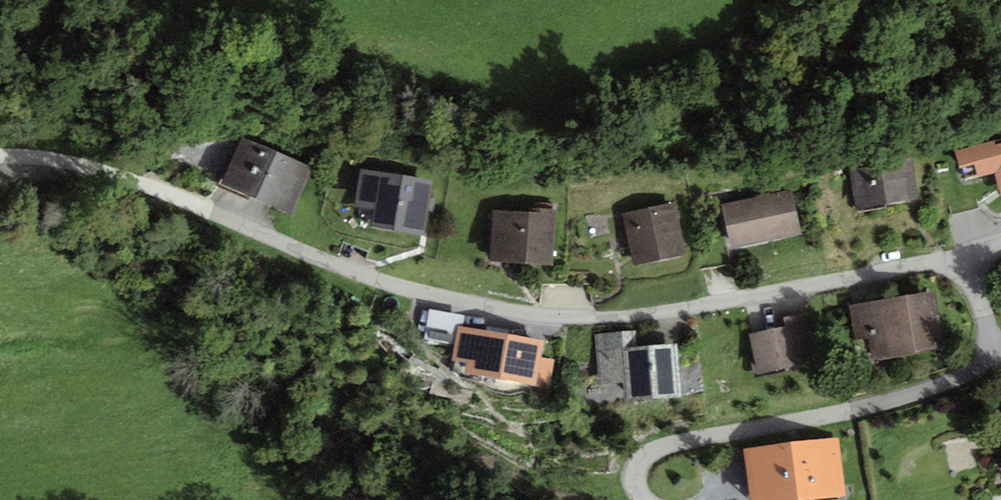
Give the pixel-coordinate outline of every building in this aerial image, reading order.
[(312,167),(241,138),(221,186),(293,215),(312,167)] [(956,150),(961,168),(974,165),(977,178),(996,173),(1000,191),(1000,143),(995,145),(994,140),(956,150)] [(914,157),(850,170),(858,209),(922,196),(914,157)] [(436,180),(361,167),(354,205),(375,209),(372,226),(426,236),(436,180)] [(792,189),(722,204),(732,248),(801,233),(792,189)] [(675,201),(622,212),(633,266),(686,255),(675,201)] [(527,211),(494,209),(491,260),(554,264),(557,209),(527,207),(527,211)] [(935,289),(848,303),(855,341),(870,339),(873,359),(944,347),(935,289)] [(465,313),(429,308),(424,339),(455,344),(458,325),(463,326),(465,313)] [(786,325),(749,333),(758,373),(818,360),(807,312),(784,317),(786,325)] [(544,340),(463,326),(458,325),(455,344),(453,360),(466,362),(464,372),(550,386),(555,360),(541,358),(544,340)] [(635,330),(596,334),(601,384),(624,382),(626,403),(683,398),(678,343),(636,347),(635,330)] [(746,449),(751,499),(803,499),(846,495),(840,438),(746,449)]
